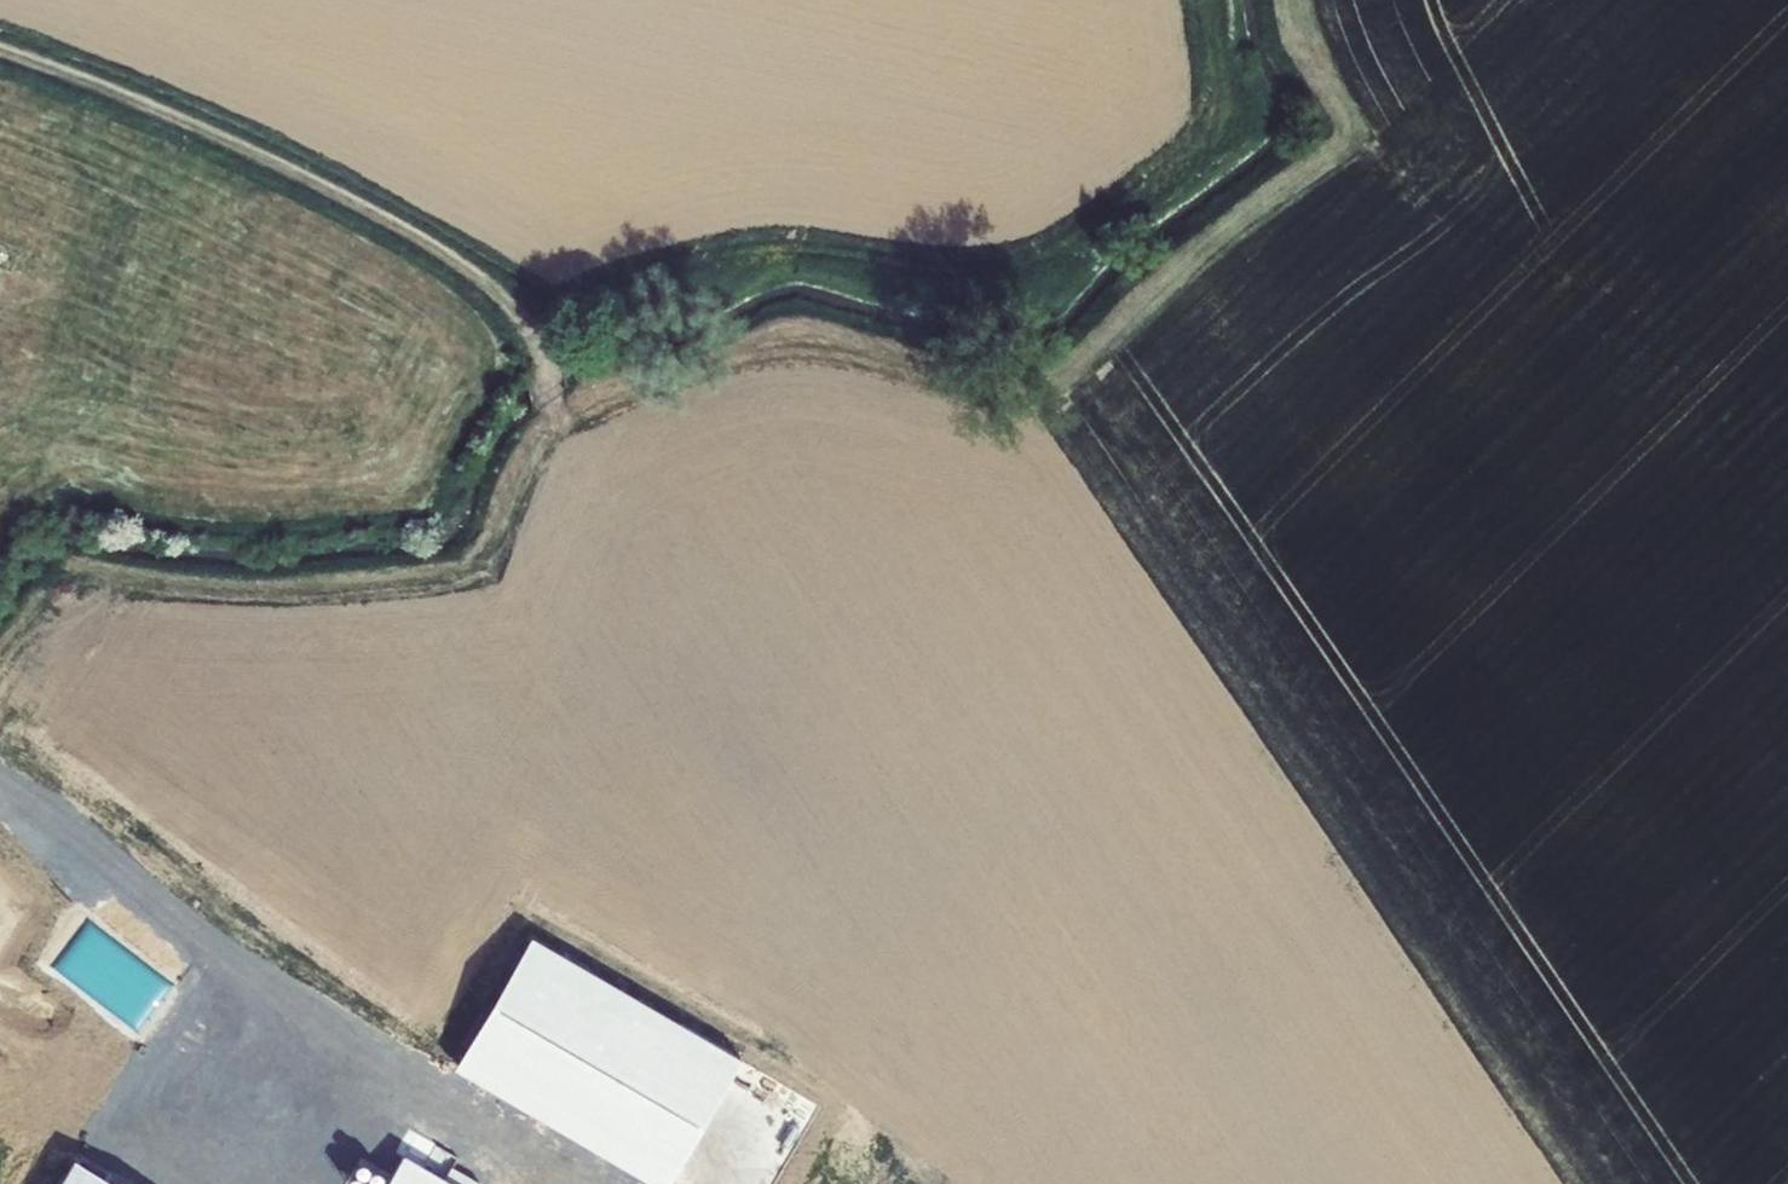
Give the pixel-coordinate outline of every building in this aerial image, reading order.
[(453,1068),(658,1183),(669,1183),(741,1057),(528,936),(453,1068)] [(409,1155),(392,1183),(459,1183),(409,1155)] [(76,1158),(61,1183),(120,1183),(76,1158)]
